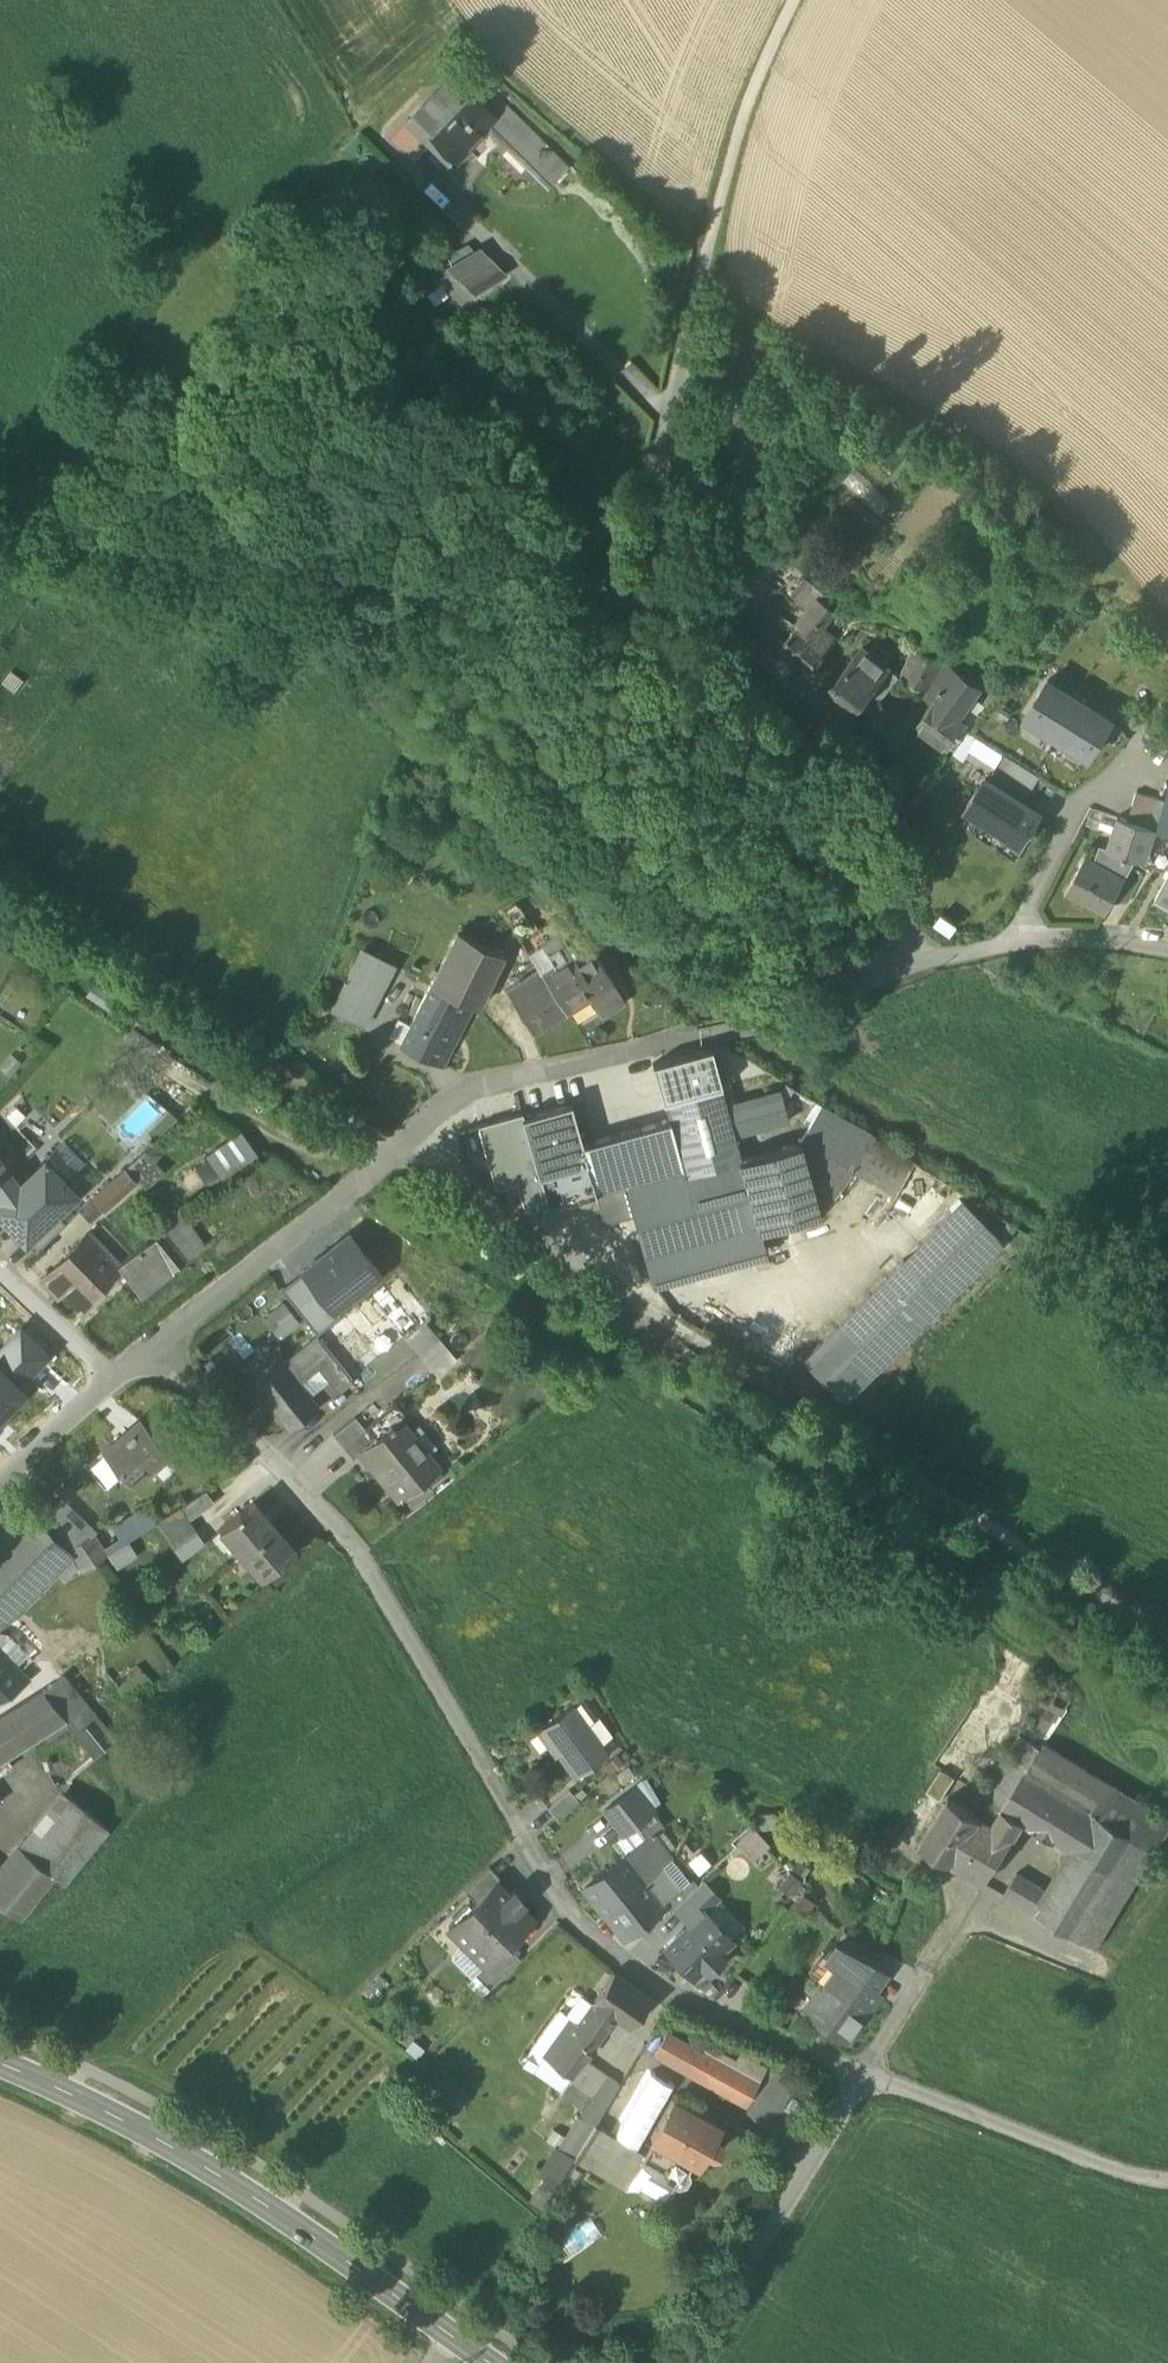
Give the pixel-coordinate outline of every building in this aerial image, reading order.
[(432,133),(452,154),(485,121),(494,113),(454,72),(431,94),(451,115),(432,133)] [(389,134),(409,155),(432,133),(451,115),(431,94),(389,134)] [(485,121),(495,131),(517,110),(507,100),(506,101),(494,113),(485,121)] [(495,131),(545,184),(567,162),(517,110),(495,131)] [(447,273),(482,255),(475,241),(439,259),(447,273)] [(450,277),(462,296),(498,271),(486,253),(450,277)] [(750,553),(769,569),(781,556),(762,539),(750,553)] [(730,589),(748,605),(759,593),(740,577),(730,589)] [(809,609),(825,622),(837,606),(822,595),(824,592),(811,581),(802,593),(814,603),(809,609)] [(779,644),(807,666),(836,630),(825,622),(809,609),(808,610),(807,609),(779,644)] [(863,642),(859,647),(883,666),(887,661),(863,642)] [(901,672),(929,687),(944,658),(917,644),(901,672)] [(829,685),(854,706),(871,686),(885,668),(883,666),(859,647),(829,685)] [(935,694),(958,711),(972,691),(978,682),(945,658),(944,658),(929,687),(937,691),(935,694)] [(871,686),(881,694),(900,671),(887,661),(883,666),(885,668),(871,686)] [(1026,711),(1058,731),(1081,694),(1049,674),(1026,711)] [(986,701),(972,691),(958,711),(967,718),(955,734),(960,737),(986,701)] [(948,744),(955,734),(967,718),(958,711),(935,694),(917,720),(948,744)] [(1058,731),(1090,752),(1113,715),(1081,694),(1058,731)] [(1005,747),(989,773),(1025,795),(1041,770),(1005,747)] [(967,802),(1022,836),(1041,806),(1025,795),(989,773),(986,771),(967,802)] [(1167,783),(1155,824),(1162,829),(1167,833),(1167,783)] [(1137,786),(1133,799),(1159,808),(1163,794),(1137,786)] [(1129,813),(1155,820),(1159,808),(1133,799),(1129,813)] [(1108,843),(1126,849),(1137,818),(1119,811),(1113,829),(1108,843)] [(1155,824),(1137,818),(1126,849),(1136,853),(1144,855),(1155,824)] [(1129,864),(1131,865),(1136,853),(1126,849),(1108,843),(1100,840),(1094,857),(1124,873),(1129,864)] [(1065,888),(1105,909),(1115,892),(1125,874),(1124,873),(1094,857),(1085,852),(1065,888)] [(1115,892),(1128,899),(1143,872),(1131,865),(1129,864),(1124,873),(1125,874),(1115,892)] [(1155,896),(1167,903),(1167,871),(1155,896)] [(509,922),(521,914),(514,902),(501,910),(509,922)] [(509,922),(528,952),(540,943),(534,933),(521,914),(509,922)] [(566,1010),(589,996),(612,981),(592,948),(576,959),(571,950),(574,948),(571,943),(568,945),(559,930),(554,933),(547,923),(534,933),(540,943),(528,952),(538,968),(566,1010)] [(473,1007),(477,1008),(503,955),(457,932),(430,985),(463,1002),(473,1007)] [(329,1008),(364,1026),(395,965),(360,947),(329,1008)] [(566,1011),(566,1010),(538,968),(506,989),(533,1031),(533,1032),(566,1011)] [(624,1002),(612,981),(589,996),(601,1017),(624,1002)] [(120,1002),(92,984),(85,995),(113,1013),(120,1002)] [(401,1043),(434,1060),(463,1002),(430,985),(410,1024),(401,1043)] [(463,1002),(434,1060),(444,1065),(473,1007),(463,1002)] [(401,1043),(410,1024),(397,1018),(388,1036),(401,1043)] [(154,1046),(129,1030),(123,1039),(147,1055),(154,1046)] [(663,1102),(663,1100),(720,1085),(721,1085),(720,1083),(716,1066),(711,1050),(710,1047),(652,1063),(662,1103),(663,1102)] [(723,1065),(718,1048),(711,1050),(716,1066),(723,1065)] [(720,1083),(727,1081),(723,1064),(723,1065),(716,1066),(720,1083)] [(793,1089),(784,1083),(780,1088),(784,1104),(793,1089)] [(720,1085),(663,1100),(663,1102),(668,1119),(669,1119),(683,1172),(684,1175),(740,1160),(740,1159),(733,1136),(725,1104),(720,1085)] [(784,1104),(780,1088),(725,1104),(733,1136),(789,1120),(784,1104)] [(521,1117),(538,1176),(539,1176),(554,1171),(586,1162),(581,1144),(570,1103),(523,1116),(521,1117)] [(873,1135),(823,1107),(801,1142),(851,1171),(872,1137),(873,1135)] [(522,1112),(477,1124),(495,1188),(516,1182),(522,1204),(546,1197),(539,1176),(538,1176),(521,1117),(523,1116),(522,1112)] [(581,1144),(586,1162),(595,1196),(625,1188),(683,1172),(669,1119),(668,1119),(581,1144)] [(250,1144),(237,1134),(205,1156),(207,1159),(221,1180),(258,1155),(250,1144)] [(913,1163),(872,1137),(851,1171),(893,1197),(913,1163)] [(25,1242),(56,1213),(76,1194),(63,1181),(84,1162),(64,1141),(18,1185),(8,1171),(0,1177),(0,1199),(0,1200),(0,1216),(25,1242)] [(759,1230),(818,1214),(801,1142),(740,1159),(740,1160),(759,1228),(759,1230)] [(851,1171),(801,1142),(818,1214),(851,1171)] [(145,1151),(125,1170),(136,1182),(144,1191),(164,1173),(145,1151)] [(8,1171),(1,1161),(2,1159),(0,1156),(0,1177),(8,1171)] [(195,1168),(209,1188),(221,1180),(207,1159),(195,1168)] [(683,1172),(625,1188),(632,1217),(644,1260),(759,1228),(740,1160),(684,1175),(683,1172)] [(562,1205),(595,1196),(586,1162),(554,1171),(562,1205)] [(92,1199),(103,1212),(136,1182),(125,1170),(92,1199)] [(603,1225),(632,1217),(625,1188),(595,1196),(603,1225)] [(962,1200),(902,1260),(944,1302),(1004,1242),(962,1200)] [(874,1209),(747,1335),(766,1355),(894,1228),(874,1209)] [(25,1242),(35,1253),(66,1223),(56,1213),(25,1242)] [(164,1231),(186,1259),(203,1245),(181,1217),(164,1231)] [(759,1230),(759,1228),(644,1260),(650,1283),(765,1251),(759,1230)] [(148,1262),(161,1279),(186,1259),(164,1231),(148,1243),(147,1242),(137,1250),(146,1263),(148,1262)] [(67,1290),(84,1307),(121,1271),(139,1296),(161,1279),(148,1262),(146,1263),(137,1250),(118,1264),(89,1233),(41,1281),(58,1299),(67,1290)] [(349,1234),(303,1271),(333,1310),(335,1309),(380,1273),(349,1234)] [(844,1402),(944,1302),(902,1260),(802,1361),(844,1402)] [(303,1271),(281,1290),(317,1334),(340,1315),(335,1309),(333,1310),(303,1271)] [(301,1324),(283,1302),(262,1318),(280,1340),(301,1324)] [(423,1320),(415,1327),(415,1328),(405,1336),(419,1354),(439,1339),(423,1320)] [(0,1353),(0,1359),(19,1378),(21,1379),(44,1355),(20,1333),(0,1353)] [(335,1393),(352,1379),(317,1335),(300,1348),(317,1370),(328,1383),(335,1393)] [(455,1359),(439,1339),(419,1354),(436,1375),(455,1359)] [(282,1362),(281,1362),(298,1385),(317,1370),(300,1348),(282,1362)] [(13,1385),(19,1378),(0,1359),(0,1372),(13,1385)] [(309,1398),(298,1385),(281,1362),(251,1386),(286,1430),(316,1407),(309,1398)] [(298,1385),(309,1398),(328,1383),(317,1370),(298,1385)] [(13,1385),(0,1372),(0,1412),(20,1391),(13,1385)] [(366,1431),(374,1441),(399,1420),(400,1421),(405,1417),(397,1406),(366,1431)] [(333,1435),(353,1460),(360,1454),(359,1453),(361,1452),(374,1441),(366,1431),(355,1417),(333,1435)] [(397,1501),(403,1496),(422,1481),(438,1468),(400,1421),(399,1420),(374,1441),(361,1452),(359,1453),(360,1454),(362,1453),(382,1478),(380,1479),(397,1501)] [(119,1470),(132,1485),(153,1467),(154,1469),(170,1455),(139,1421),(137,1423),(139,1426),(124,1440),(121,1437),(102,1454),(117,1471),(119,1470)] [(360,1454),(380,1479),(382,1478),(362,1453),(360,1454)] [(178,1465),(170,1455),(154,1469),(163,1479),(178,1465)] [(438,1468),(422,1481),(429,1488),(444,1476),(438,1468)] [(429,1489),(429,1488),(422,1481),(403,1496),(410,1504),(429,1489)] [(205,1491),(179,1508),(188,1521),(214,1503),(205,1491)] [(50,1512),(80,1541),(92,1533),(62,1500),(50,1512)] [(221,1529),(242,1553),(273,1526),(252,1503),(240,1513),(240,1512),(221,1529)] [(44,1506),(33,1518),(70,1553),(78,1567),(81,1571),(94,1563),(80,1541),(50,1512),(44,1506)] [(155,1524),(164,1537),(188,1521),(179,1508),(155,1524)] [(121,1526),(130,1540),(155,1524),(146,1509),(121,1526)] [(70,1553),(33,1518),(29,1514),(0,1545),(0,1625),(9,1618),(53,1572),(70,1553)] [(197,1534),(188,1521),(164,1537),(173,1550),(197,1534)] [(293,1550),(273,1526),(242,1553),(263,1577),(282,1561),(281,1560),(293,1550)] [(242,1553),(221,1529),(212,1536),(232,1561),(242,1553)] [(106,1555),(92,1533),(80,1541),(94,1563),(106,1555)] [(205,1545),(197,1534),(173,1550),(182,1561),(205,1545)] [(107,1555),(116,1570),(137,1556),(128,1541),(107,1555)] [(70,1553),(53,1572),(64,1582),(78,1567),(70,1553)] [(19,1673),(34,1658),(11,1635),(0,1632),(0,1654),(19,1673)] [(22,1685),(24,1679),(19,1673),(0,1654),(0,1700),(22,1685)] [(42,1691),(59,1711),(78,1695),(64,1677),(42,1691)] [(1030,1710),(1019,1734),(1040,1747),(1043,1743),(1070,1701),(1044,1685),(1030,1710)] [(39,1728),(61,1713),(59,1711),(42,1691),(23,1704),(39,1728)] [(78,1695),(59,1711),(61,1713),(66,1720),(95,1756),(115,1741),(78,1695)] [(39,1728),(23,1704),(0,1719),(0,1753),(39,1728)] [(563,1763),(575,1780),(608,1756),(574,1708),(538,1733),(539,1735),(542,1733),(551,1746),(548,1748),(556,1759),(558,1757),(564,1753),(568,1759),(563,1763)] [(66,1720),(61,1713),(39,1728),(0,1753),(0,1763),(66,1720)] [(539,1735),(548,1748),(551,1746),(542,1733),(539,1735)] [(1025,1770),(1040,1747),(1019,1734),(981,1797),(990,1803),(1000,1809),(1024,1770),(1025,1770)] [(1025,1770),(1096,1815),(1132,1837),(1153,1850),(1167,1827),(1167,1820),(1043,1743),(1040,1747),(1025,1770)] [(558,1757),(563,1763),(568,1759),(564,1753),(558,1757)] [(931,1788),(948,1799),(962,1775),(946,1765),(931,1788)] [(1021,1824),(1072,1855),(1096,1815),(1025,1770),(1024,1770),(1000,1809),(1001,1810),(1022,1823),(1021,1824)] [(604,1810),(623,1833),(635,1825),(651,1812),(651,1811),(653,1810),(634,1787),(604,1810)] [(548,1811),(556,1821),(577,1801),(568,1792),(548,1811)] [(65,1794),(21,1849),(53,1875),(52,1876),(62,1884),(108,1828),(86,1811),(65,1794)] [(918,1845),(949,1864),(979,1818),(948,1799),(918,1845)] [(980,1819),(991,1825),(1001,1810),(1000,1809),(990,1803),(980,1819)] [(980,1819),(979,1818),(949,1864),(983,1884),(1021,1824),(1022,1823),(1001,1810),(991,1825),(980,1819)] [(645,1839),(646,1840),(653,1835),(663,1827),(651,1812),(635,1825),(645,1839)] [(1072,1855),(1046,1897),(1036,1915),(1072,1936),(1132,1837),(1096,1815),(1072,1855)] [(645,1839),(635,1825),(623,1833),(611,1843),(622,1857),(624,1856),(645,1839)] [(665,1830),(655,1838),(667,1855),(677,1847),(665,1830)] [(670,1858),(667,1855),(655,1838),(653,1835),(646,1840),(645,1839),(624,1856),(645,1884),(661,1871),(658,1867),(670,1858)] [(1153,1850),(1132,1837),(1072,1936),(1093,1949),(1153,1850)] [(52,1876),(53,1875),(21,1849),(0,1875),(0,1904),(18,1918),(35,1897),(52,1876)] [(605,1914),(645,1884),(624,1856),(622,1857),(584,1887),(605,1914)] [(658,1867),(661,1871),(678,1890),(689,1881),(670,1858),(658,1867)] [(465,1892),(475,1903),(495,1883),(496,1884),(501,1880),(489,1868),(465,1892)] [(661,1871),(645,1884),(661,1904),(678,1890),(661,1871)] [(1003,1895),(1036,1915),(1046,1897),(1013,1877),(1003,1895)] [(664,1907),(669,1913),(697,1886),(694,1882),(689,1881),(678,1890),(661,1904),(664,1908),(664,1907)] [(674,1910),(688,1925),(703,1911),(717,1897),(703,1882),(674,1910)] [(485,1965),(486,1966),(506,1946),(532,1921),(519,1907),(523,1903),(512,1892),(508,1896),(496,1884),(495,1883),(475,1903),(449,1929),(485,1965)] [(664,1908),(661,1904),(645,1884),(605,1914),(624,1939),(664,1908)] [(665,1949),(693,1977),(702,1968),(708,1973),(723,1958),(718,1953),(731,1940),(703,1911),(688,1925),(689,1926),(665,1949)] [(475,1975),(490,1990),(520,1959),(506,1946),(486,1966),(485,1965),(475,1975)] [(803,2013),(845,2043),(880,1996),(872,1990),(884,1973),(877,1968),(835,1947),(826,1960),(836,1967),(803,2013)] [(612,1973),(576,2024),(575,2025),(597,2041),(613,2018),(629,2029),(650,2000),(612,1973)] [(583,2062),(597,2041),(575,2025),(576,2024),(570,2020),(544,2056),(572,2076),(573,2076),(583,2062)] [(655,2055),(688,2073),(700,2052),(667,2033),(655,2055)] [(704,2044),(700,2052),(688,2073),(687,2074),(742,2104),(763,2067),(739,2054),(735,2061),(704,2044)] [(595,2124),(597,2126),(622,2086),(583,2062),(573,2076),(572,2076),(560,2093),(584,2109),(580,2114),(595,2124)] [(597,2127),(606,2132),(631,2092),(622,2086),(597,2126),(597,2127)] [(652,2139),(696,2164),(717,2127),(673,2102),(652,2139)] [(576,2161),(624,2189),(644,2155),(606,2132),(597,2127),(576,2161)] [(526,2198),(544,2207),(570,2155),(548,2144),(536,2168),(540,2170),(526,2198)] [(557,2238),(565,2253),(599,2233),(591,2218),(557,2238)]
